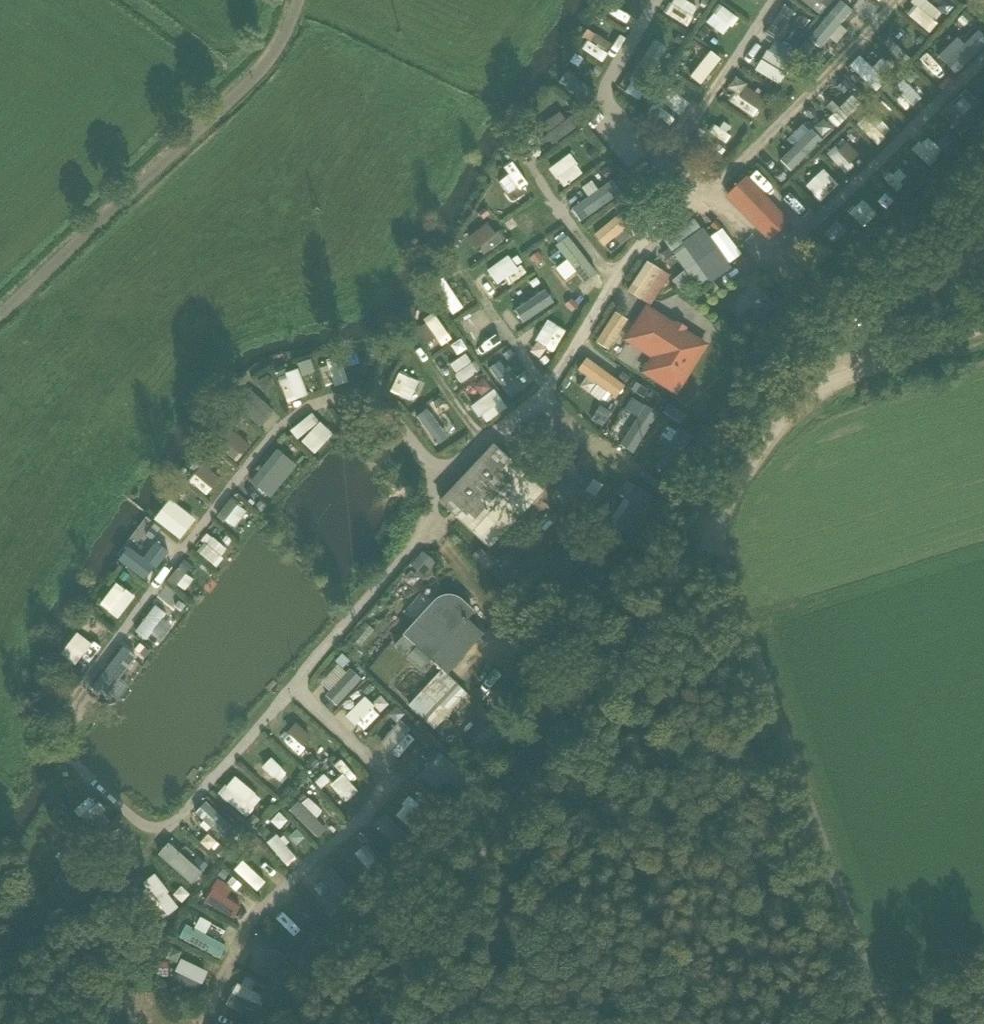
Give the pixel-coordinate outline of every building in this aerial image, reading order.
[(609,20),(629,27),(636,7),(618,0),(616,0),(609,20)] [(662,11),(687,27),(699,8),(685,0),(669,0),(662,11)] [(812,9),(819,0),(801,0),(812,9)] [(850,9),(838,0),(807,38),(819,48),(850,9)] [(904,13),(927,31),(942,12),(927,0),(914,0),(904,13)] [(718,3),(706,20),(725,34),(737,18),(718,3)] [(983,47),(983,34),(977,26),(961,41),(955,35),(934,55),(953,75),(983,47)] [(898,28),(884,44),(901,60),(916,44),(898,28)] [(597,61),(610,46),(593,30),(579,45),(597,61)] [(650,38),(635,66),(650,74),(665,47),(650,38)] [(706,48),(686,75),(698,84),(719,58),(706,48)] [(772,48),(756,55),(765,75),(781,68),(772,48)] [(553,82),(589,101),(596,87),(561,69),(553,82)] [(757,117),(768,98),(731,77),(726,87),(735,92),(730,101),(757,117)] [(670,125),(688,103),(669,88),(651,109),(670,125)] [(560,106),(538,125),(553,142),(575,124),(560,106)] [(867,128),(878,141),(892,128),(880,116),(867,128)] [(776,157),(788,170),(820,141),(801,121),(787,134),(794,141),(776,157)] [(911,148),(927,164),(941,150),(925,135),(911,148)] [(826,151),(842,172),(862,157),(847,136),(826,151)] [(567,153),(546,167),(559,187),(581,173),(567,153)] [(895,190),(910,175),(898,163),(883,177),(895,190)] [(812,169),(800,185),(813,194),(825,178),(812,169)] [(504,212),(525,197),(511,177),(490,192),(504,212)] [(728,196),(765,234),(773,226),(778,231),(787,222),(745,179),(728,196)] [(579,221),(600,205),(590,192),(569,208),(579,221)] [(849,212),(861,225),(874,213),(862,200),(849,212)] [(591,235),(602,248),(621,232),(609,219),(591,235)] [(746,254),(715,222),(701,232),(727,268),(746,254)] [(468,231),(475,251),(498,243),(491,223),(468,231)] [(769,239),(778,231),(773,226),(765,234),(769,239)] [(550,243),(580,282),(594,271),(564,232),(550,243)] [(707,279),(708,281),(727,268),(701,232),(683,246),(684,247),(707,279)] [(673,255),(697,287),(707,279),(684,247),(673,255)] [(491,282),(504,276),(507,282),(527,272),(521,261),(513,265),(507,255),(483,268),(491,282)] [(649,305),(667,273),(642,258),(624,290),(649,305)] [(447,314),(458,309),(443,274),(432,279),(447,314)] [(519,323),(552,301),(543,287),(510,308),(519,323)] [(764,294),(750,308),(761,320),(776,306),(764,294)] [(653,377),(675,391),(704,346),(647,309),(628,340),(657,358),(659,367),(653,377)] [(612,310),(592,340),(605,348),(625,318),(612,310)] [(421,318),(439,345),(449,338),(431,311),(421,318)] [(465,331),(482,322),(476,311),(459,320),(465,331)] [(526,352),(542,363),(555,346),(539,334),(526,352)] [(463,351),(446,365),(460,382),(477,368),(463,351)] [(486,367),(510,397),(527,383),(502,353),(486,367)] [(610,396),(620,383),(582,354),(572,368),(610,396)] [(316,368),(324,387),(345,379),(337,360),(316,368)] [(408,397),(414,378),(397,372),(390,390),(408,397)] [(481,376),(470,385),(478,395),(489,386),(481,376)] [(492,388),(468,402),(480,423),(504,408),(492,388)] [(255,427),(270,410),(247,389),(232,406),(255,427)] [(635,454),(658,411),(629,396),(622,409),(633,415),(617,445),(635,454)] [(428,407),(416,412),(430,445),(442,439),(428,407)] [(308,410),(288,430),(310,453),(330,434),(308,410)] [(218,440),(239,454),(247,442),(226,429),(218,440)] [(465,473),(472,480),(487,464),(491,468),(497,462),(513,477),(492,498),(499,504),(526,478),(492,445),(465,473)] [(272,447),(245,479),(266,498),(294,466),(272,447)] [(202,493),(216,477),(199,462),(185,478),(202,493)] [(454,506),(470,521),(492,498),(513,477),(497,462),(491,468),(487,464),(472,480),(456,496),(460,500),(454,506)] [(456,496),(472,480),(465,473),(438,500),(471,532),(499,504),(492,498),(470,521),(454,506),(460,500),(456,496)] [(542,494),(526,478),(499,504),(471,532),(488,549),(542,494)] [(234,527),(245,512),(226,498),(215,513),(234,527)] [(169,504),(155,520),(177,538),(190,521),(169,504)] [(193,550),(213,566),(227,549),(206,533),(193,550)] [(178,558),(166,578),(184,589),(190,578),(182,573),(187,563),(178,558)] [(440,598),(434,602),(415,623),(403,636),(416,648),(429,660),(464,621),(473,612),(462,601),(454,597),(445,596),(440,598)] [(149,603),(131,631),(145,640),(164,612),(149,603)] [(464,621),(429,660),(430,660),(441,671),(444,674),(445,673),(479,635),(464,621)] [(395,645),(408,657),(416,648),(403,636),(395,645)] [(100,698),(134,655),(118,643),(85,686),(100,698)] [(429,660),(416,648),(408,657),(407,657),(421,670),(430,660),(429,660)] [(333,708),(360,679),(347,667),(342,672),(333,664),(311,688),(333,708)] [(451,688),(456,683),(445,673),(444,674),(441,671),(437,675),(451,688)] [(423,718),(451,688),(437,675),(409,705),(423,718)] [(456,683),(451,688),(423,718),(435,728),(467,694),(456,683)] [(372,723),(386,707),(368,690),(353,706),(372,723)] [(298,746),(308,735),(291,720),(281,731),(298,746)] [(389,723),(383,747),(405,753),(411,728),(389,723)] [(252,767),(266,785),(283,772),(269,754),(252,767)] [(313,778),(320,787),(340,772),(346,780),(351,775),(338,759),(313,778)] [(242,816),(259,800),(233,773),(216,789),(242,816)] [(344,774),(329,781),(339,802),(354,795),(344,774)] [(303,794),(289,812),(317,836),(332,818),(303,794)] [(194,811),(226,840),(237,828),(204,800),(194,811)] [(283,864),(295,855),(276,831),(264,840),(283,864)] [(151,854),(188,886),(204,867),(167,835),(151,854)] [(256,891),(265,881),(240,858),(231,868),(256,891)] [(163,917),(178,908),(154,872),(140,881),(163,917)] [(232,917),(238,904),(224,897),(230,885),(213,877),(201,901),(232,917)] [(192,928),(182,923),(176,936),(218,957),(224,945),(202,934),(209,921),(198,915),(192,928)] [(204,933),(222,943),(228,932),(210,922),(204,933)] [(197,991),(207,969),(178,957),(169,979),(197,991)] [(251,1017),(261,994),(234,982),(224,1004),(251,1017)]
